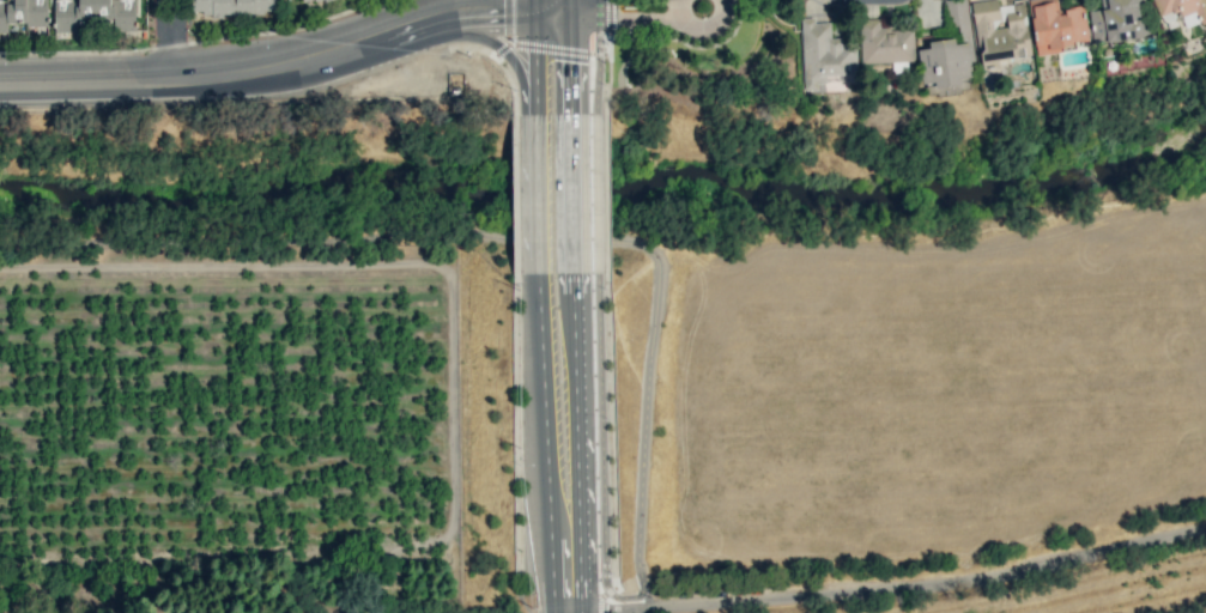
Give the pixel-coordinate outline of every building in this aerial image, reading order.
[(7,32),(7,25),(47,24),(47,0),(9,0),(2,0),(0,0),(0,32),(7,32)] [(135,0),(78,0),(71,0),(54,0),(54,27),(113,26),(113,30),(135,30),(135,0)] [(274,0),(195,0),(197,18),(275,13),(274,0)] [(967,0),(946,0),(947,27),(958,26),(959,37),(969,36),(967,0)] [(980,63),(1031,57),(1024,3),(998,7),(997,0),(983,0),(971,1),(980,63)] [(1093,43),(1143,37),(1139,0),(1100,0),(1101,9),(1089,10),(1093,43)] [(1159,16),(1179,9),(1185,26),(1201,20),(1202,23),(1205,22),(1205,0),(1153,0),(1159,16)] [(1036,54),(1072,49),(1071,41),(1088,40),(1083,5),(1060,8),(1059,2),(1030,6),(1036,54)] [(803,91),(826,90),(825,76),(850,75),(849,45),(840,46),(840,38),(831,38),(830,22),(815,23),(815,18),(801,18),(803,91)] [(878,18),(860,19),(861,62),(914,61),(913,28),(878,29),(878,18)] [(972,76),(968,42),(955,43),(955,38),(928,41),(929,47),(917,49),(921,84),(933,83),(934,87),(962,84),(961,78),(972,76)]
